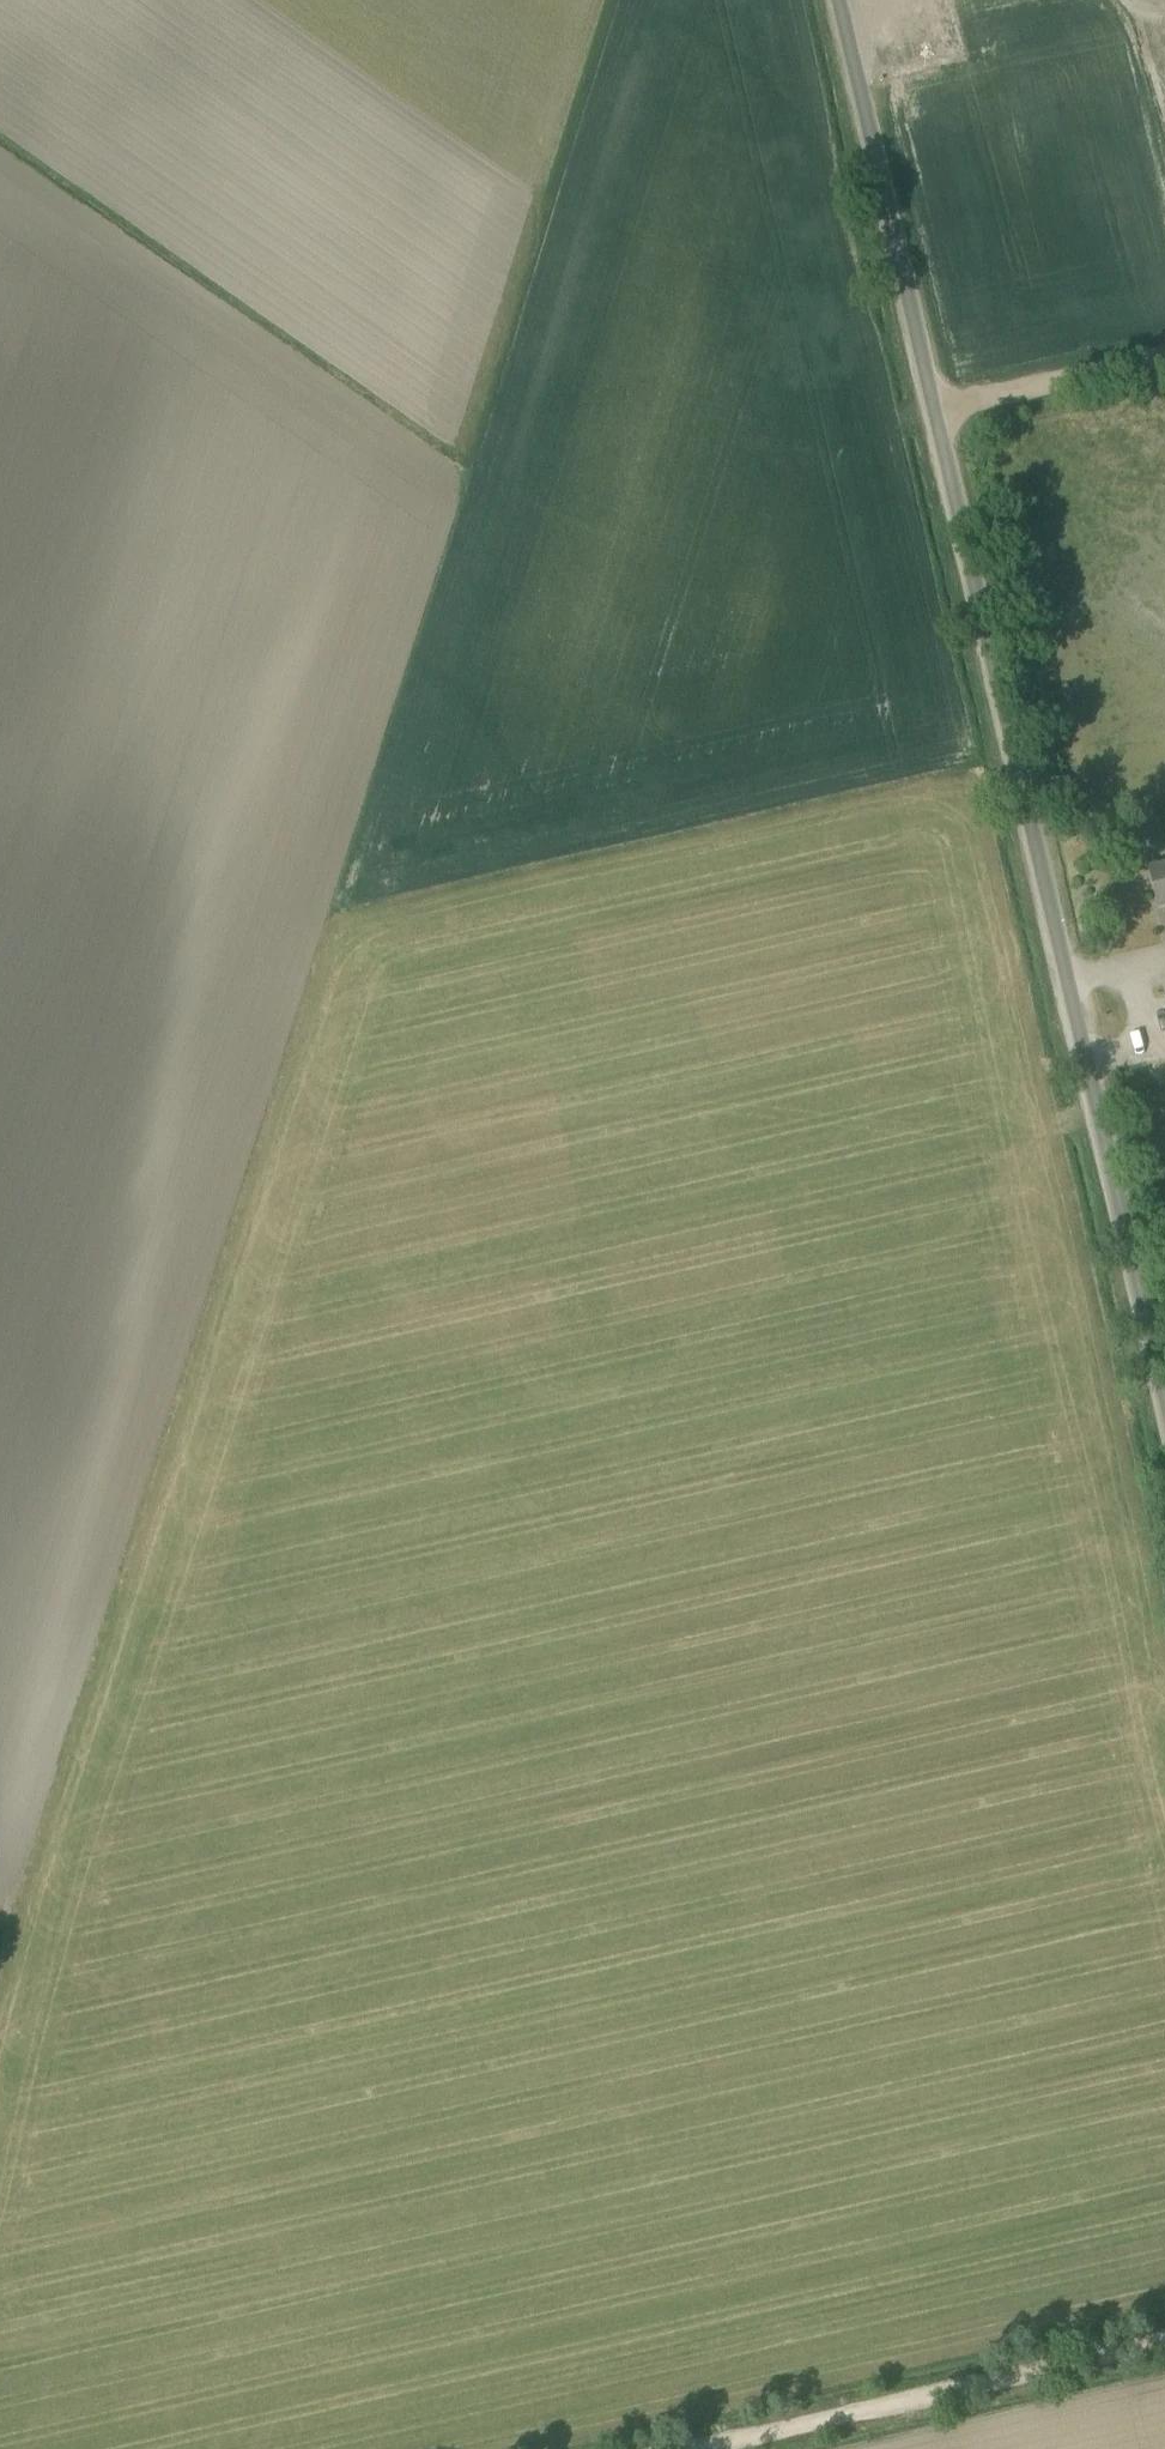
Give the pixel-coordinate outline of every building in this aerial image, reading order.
[(1159,908),(1164,906),(1164,863),(1148,867),(1159,908)]
